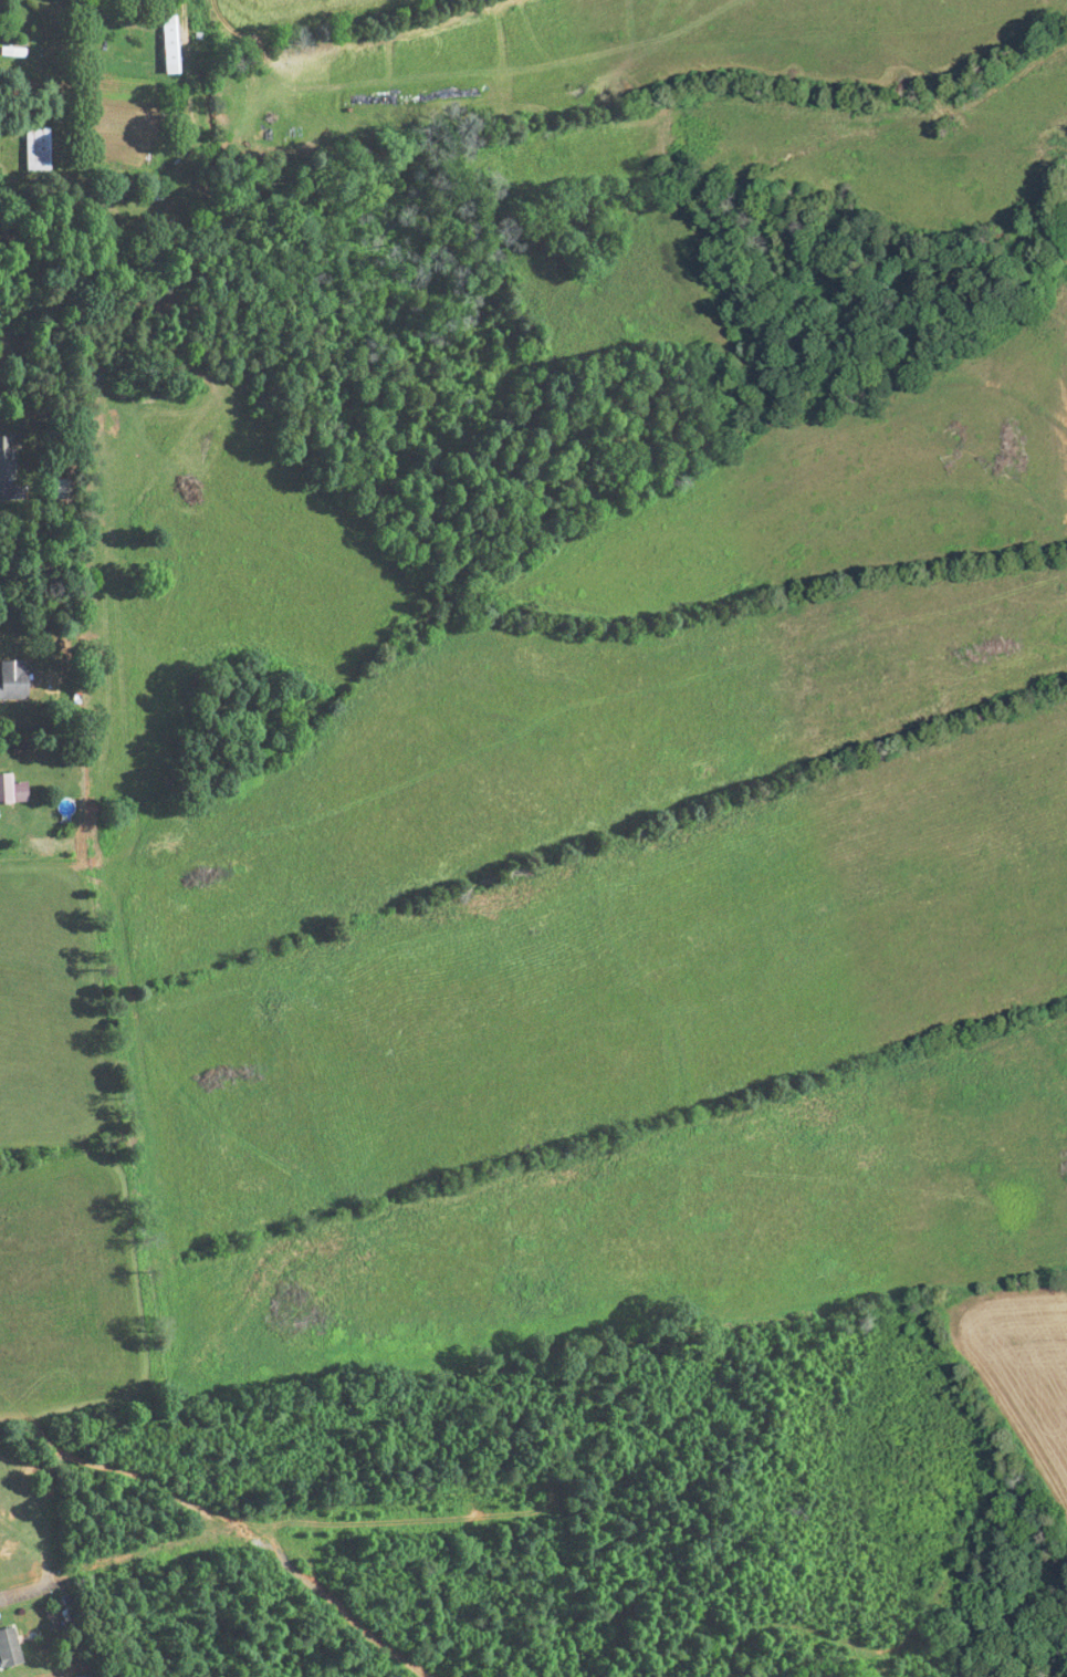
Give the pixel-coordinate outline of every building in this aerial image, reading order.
[(178,23),(164,23),(164,65),(178,65),(178,23)] [(50,127),(26,127),(26,171),(50,171),(50,127)] [(14,436),(0,436),(0,477),(14,477),(14,436)] [(28,701),(28,661),(2,661),(2,681),(0,681),(0,701),(28,701)] [(14,784),(13,774),(0,775),(0,804),(29,803),(29,783),(14,784)] [(2,1668),(24,1662),(14,1625),(0,1629),(0,1661),(2,1668)]
